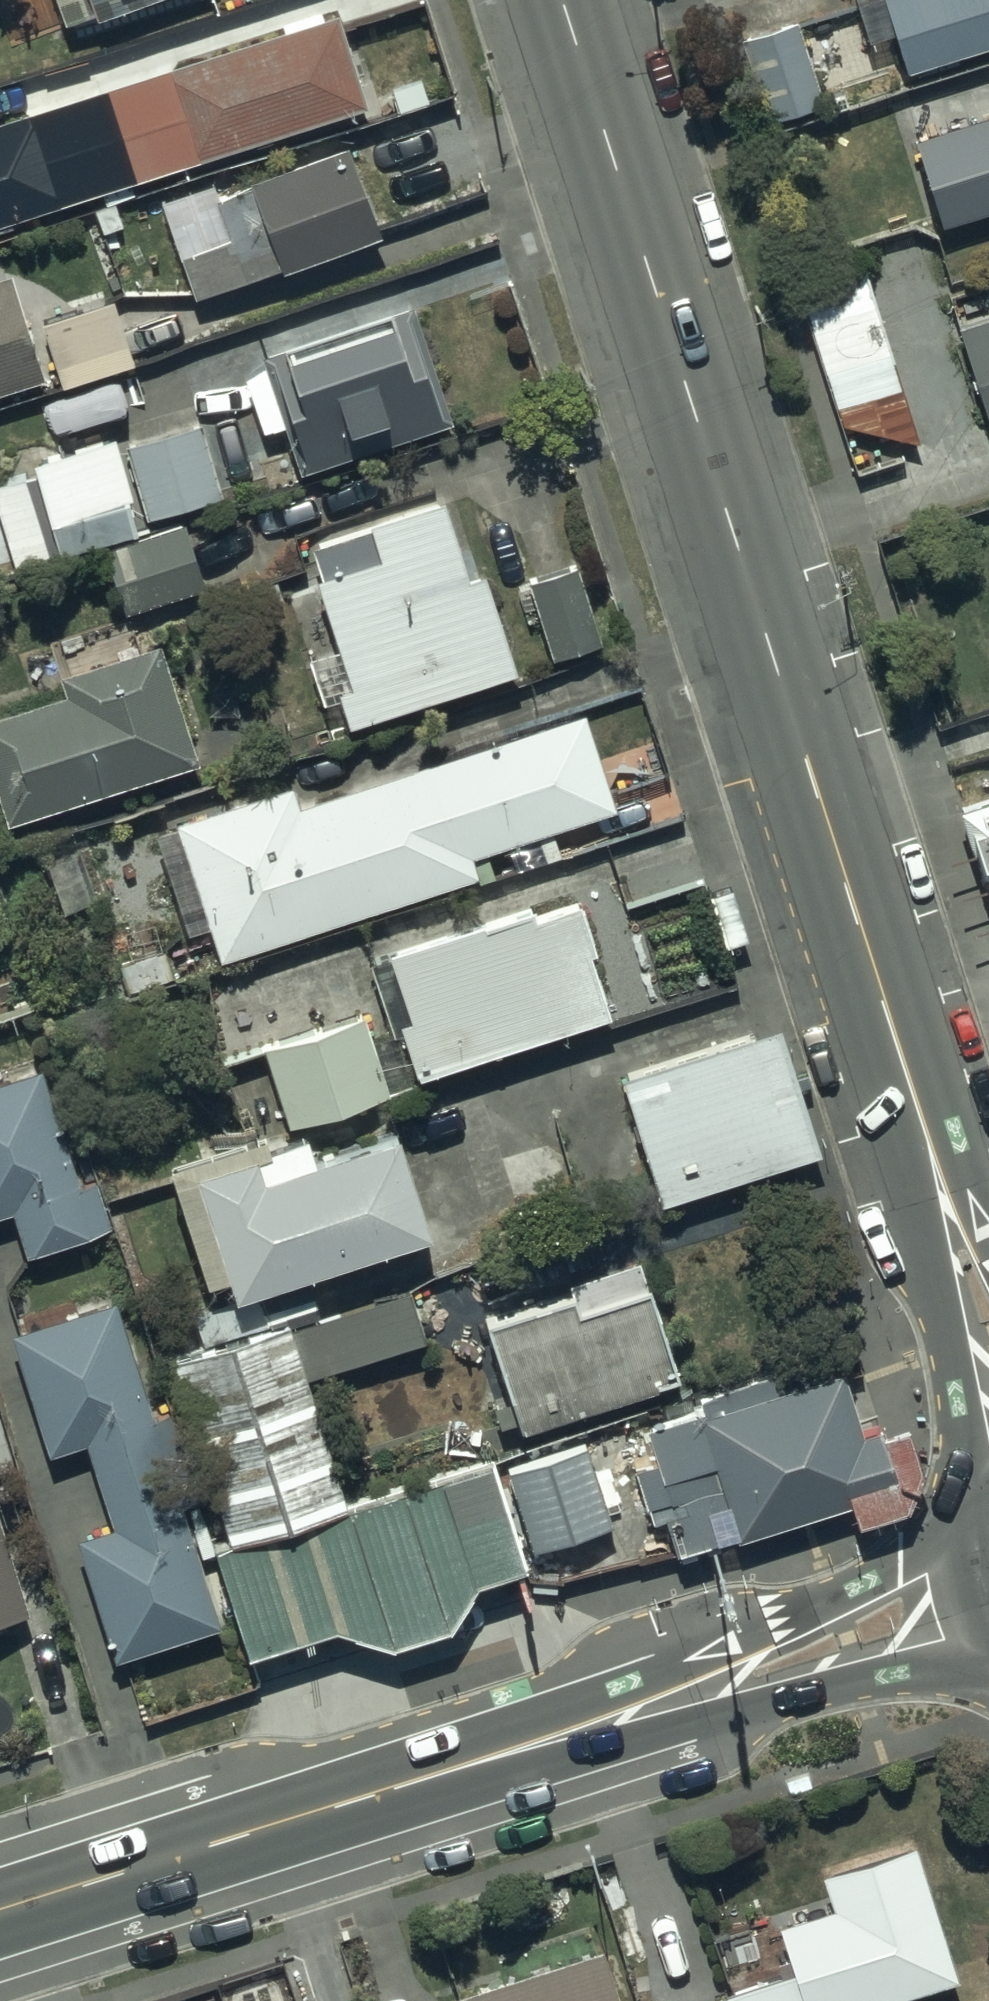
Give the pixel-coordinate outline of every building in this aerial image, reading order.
[(59,24),(86,14),(87,19),(138,0),(51,0),(59,24)] [(899,72),(909,69),(911,76),(956,62),(954,54),(988,44),(988,0),(877,0),(899,72)] [(327,15),(0,121),(0,222),(356,107),(327,15)] [(816,105),(787,22),(735,40),(763,123),(816,105)] [(909,136),(935,225),(988,210),(988,113),(909,136)] [(339,149),(210,196),(204,179),(149,199),(185,297),(269,267),(271,272),(370,235),(339,149)] [(830,294),(798,304),(850,471),(899,456),(894,443),(912,437),(860,270),(826,280),(830,294)] [(6,276),(0,277),(0,390),(37,379),(6,276)] [(125,361),(106,300),(35,325),(56,385),(125,361)] [(949,326),(984,439),(988,438),(988,314),(949,326)] [(411,323),(381,332),(374,315),(254,356),(257,367),(237,373),(257,437),(285,428),(294,456),(287,458),(291,470),(442,423),(411,323)] [(220,500),(200,427),(126,447),(145,520),(220,500)] [(0,482),(0,516),(14,561),(62,546),(66,560),(135,540),(125,507),(135,504),(117,447),(0,482)] [(462,578),(436,508),(303,547),(313,578),(305,580),(325,649),(303,656),(316,701),(330,697),(338,724),(505,667),(473,574),(462,578)] [(203,590),(183,528),(94,556),(110,606),(120,603),(124,615),(203,590)] [(599,642),(579,568),(532,581),(553,655),(599,642)] [(0,713),(0,820),(187,762),(151,645),(52,676),(57,695),(0,713)] [(462,857),(563,825),(571,849),(591,842),(584,818),(610,810),(579,713),(289,806),(283,787),(148,828),(179,932),(203,924),(214,958),(468,876),(462,857)] [(951,810),(988,924),(988,797),(951,810)] [(526,917),(523,906),(382,949),(384,954),(366,960),(388,1034),(398,1031),(411,1073),(601,1015),(580,948),(588,946),(574,903),(526,917)] [(365,1040),(359,1017),(257,1047),(266,1077),(232,1087),(242,1120),(278,1109),(282,1124),(404,1087),(388,1034),(365,1040)] [(809,1151),(769,1027),(613,1077),(653,1201),(809,1151)] [(0,1077),(0,1209),(5,1207),(19,1252),(106,1224),(91,1179),(73,1185),(34,1066),(0,1077)] [(252,1142),(249,1131),(154,1159),(189,1277),(212,1270),(219,1292),(415,1233),(384,1128),(299,1154),(292,1130),(252,1142)] [(570,1292),(482,1317),(506,1399),(493,1402),(500,1424),(514,1420),(517,1431),(660,1389),(657,1380),(670,1376),(643,1285),(649,1283),(641,1257),(566,1279),(570,1292)] [(417,1342),(402,1292),(286,1325),(285,1320),(266,1325),(256,1291),(186,1311),(196,1346),(161,1356),(217,1538),(337,1500),(299,1379),(417,1342)] [(109,1297),(2,1331),(40,1452),(77,1441),(104,1526),(69,1537),(106,1656),(210,1624),(156,1454),(176,1447),(165,1413),(147,1419),(109,1297)] [(693,1409),(639,1426),(649,1462),(628,1468),(644,1523),(661,1518),(670,1550),(715,1537),(709,1514),(722,1510),(729,1535),(843,1503),(848,1521),(899,1507),(900,1505),(901,1503),(903,1500),(904,1498),(905,1496),(906,1494),(906,1491),(907,1489),(908,1487),(908,1484),(909,1482),(909,1479),(910,1477),(910,1475),(910,1472),(910,1469),(910,1467),(910,1465),(910,1462),(910,1460),(909,1457),(909,1455),(908,1452),(908,1450),(907,1448),(906,1445),(906,1443),(905,1441),(904,1438),(903,1436),(902,1434),(900,1432),(899,1430),(898,1428),(896,1426),(874,1432),(872,1427),(852,1432),(834,1370),(788,1383),(784,1366),(689,1393),(693,1409)] [(587,1443),(506,1466),(529,1546),(610,1522),(587,1443)] [(522,1564),(488,1462),(216,1546),(249,1651),(335,1624),(391,1642),(450,1624),(476,1578),(522,1564)] [(0,1562),(0,1617),(16,1612),(0,1562)] [(948,1978),(906,1843),(814,1872),(826,1909),(768,1927),(781,1970),(713,1991),(716,2000),(874,2000),(948,1978)] [(443,1995),(445,2000),(613,2000),(597,1948),(593,1950),(587,1930),(553,1940),(559,1959),(548,1963),(543,1945),(498,1959),(504,1977),(443,1995)]
